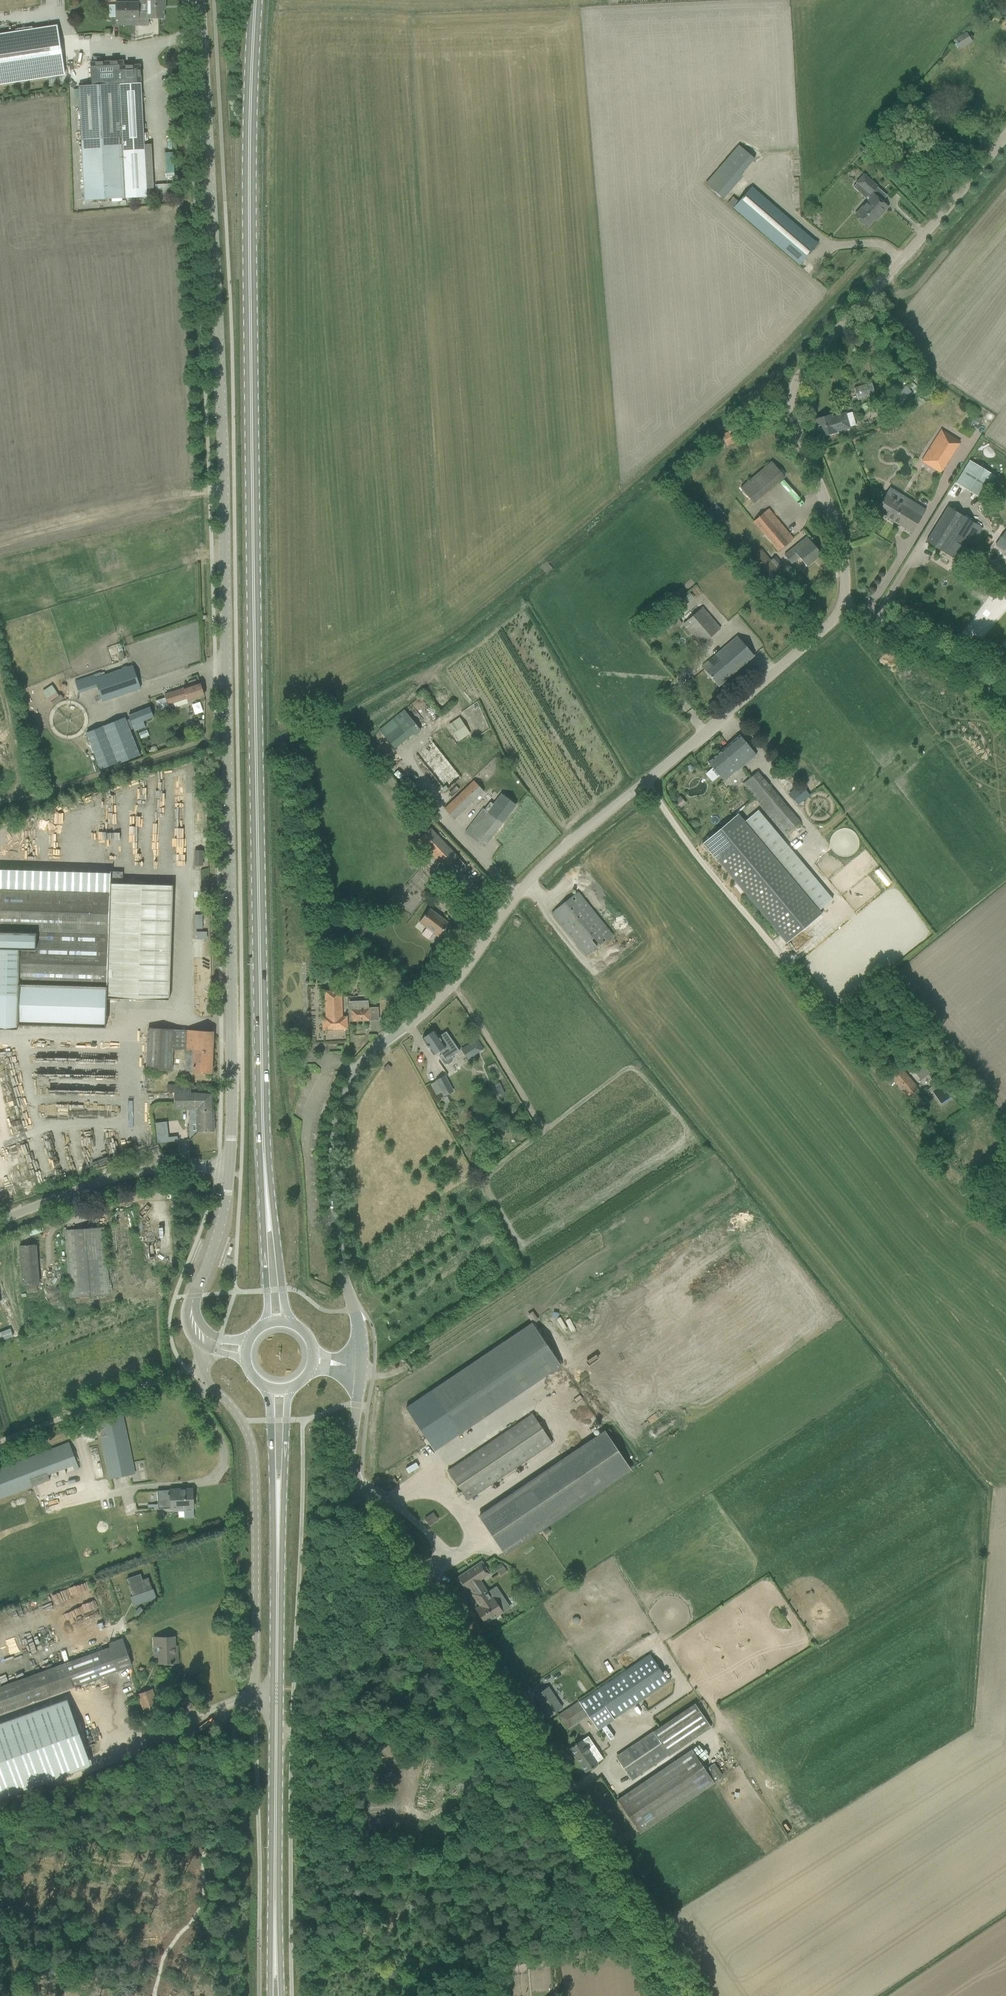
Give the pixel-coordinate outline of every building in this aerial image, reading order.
[(115,2),(115,6),(115,18),(115,20),(126,20),(148,20),(148,19),(163,19),(163,6),(165,6),(165,0),(139,0),(139,2),(115,2)] [(0,34),(0,85),(64,75),(56,26),(0,34)] [(962,47),(975,41),(970,31),(957,37),(962,47)] [(90,64),(91,85),(118,84),(140,83),(140,66),(121,67),(120,62),(90,64)] [(140,83),(118,84),(121,139),(124,199),(146,197),(140,83)] [(124,199),(118,84),(91,85),(78,86),(84,201),(124,199)] [(754,159),(738,145),(705,183),(723,199),(743,176),(741,175),(754,159)] [(166,152),(166,177),(174,177),(173,152),(166,152)] [(863,174),(857,181),(871,193),(876,186),(863,174)] [(733,208),(792,259),(799,265),(818,244),(816,242),(816,243),(751,187),(733,208)] [(872,194),(854,214),(868,227),(877,216),(878,217),(887,207),(872,194)] [(872,382),(853,387),(856,399),(876,394),(872,382)] [(819,437),(829,434),(849,428),(845,413),(832,417),(831,415),(814,420),(819,437)] [(722,435),(726,445),(737,440),(733,430),(722,435)] [(941,430),(922,461),(940,473),(960,441),(941,430)] [(955,483),(981,498),(994,476),(968,461),(955,483)] [(771,462),(763,468),(740,488),(753,503),(784,477),(771,462)] [(889,488),(881,502),(876,511),(912,533),(925,510),(889,488)] [(948,507),(931,533),(926,542),(952,558),(966,534),(975,539),(982,528),(948,507)] [(768,509),(760,515),(753,521),(778,551),(793,539),(768,509)] [(995,544),(1003,550),(1004,549),(1005,550),(1005,532),(1005,531),(995,544)] [(808,539),(793,551),(791,548),(784,555),(792,563),(799,557),(807,567),(821,554),(808,539)] [(748,559),(766,581),(779,571),(761,549),(748,559)] [(714,622),(701,608),(683,624),(701,645),(720,629),(714,622)] [(675,614),(662,622),(668,632),(681,624),(675,614)] [(985,652),(995,659),(1005,644),(1005,624),(985,652)] [(701,667),(712,679),(718,686),(754,656),(737,636),(715,655),(720,661),(714,667),(708,661),(701,667)] [(132,666),(95,678),(93,674),(75,681),(79,692),(96,686),(101,702),(140,689),(132,666)] [(159,710),(169,706),(170,709),(188,703),(188,701),(204,696),(199,682),(190,686),(183,688),(165,694),(166,697),(155,701),(159,710)] [(43,691),(50,702),(61,695),(54,684),(43,691)] [(200,701),(192,704),(195,714),(203,711),(200,701)] [(149,707),(128,715),(135,731),(145,727),(143,721),(153,717),(149,707)] [(395,750),(420,730),(404,710),(379,730),(395,750)] [(448,724),(459,741),(470,734),(459,717),(448,724)] [(125,718),(85,733),(100,769),(116,762),(117,764),(140,755),(125,718)] [(708,762),(714,770),(724,781),(736,771),(736,772),(756,755),(739,735),(708,762)] [(432,743),(416,755),(445,791),(461,778),(432,743)] [(743,784),(785,834),(799,822),(757,772),(743,784)] [(482,783),(478,786),(474,781),(444,809),(454,820),(484,792),(485,793),(489,790),(482,783)] [(465,833),(476,841),(484,847),(516,805),(501,794),(493,804),(490,802),(484,810),(483,809),(465,833)] [(758,810),(744,821),(738,814),(702,843),(786,943),(821,914),(818,910),(832,899),(758,810)] [(445,869),(457,858),(431,829),(418,840),(445,869)] [(876,871),(886,886),(892,882),(882,867),(876,871)] [(16,1029),(17,1024),(106,1028),(107,998),(169,1000),(172,885),(110,883),(110,882),(110,871),(110,873),(0,870),(0,1029),(16,1029)] [(110,871),(110,882),(122,882),(123,872),(110,871)] [(552,913),(558,921),(586,956),(612,935),(578,892),(552,913)] [(429,908),(419,922),(427,928),(423,934),(434,942),(438,936),(448,923),(440,917),(429,908)] [(194,928),(202,929),(203,912),(195,912),(194,928)] [(448,935),(452,938),(459,943),(465,935),(454,927),(448,935)] [(196,931),(196,939),(207,938),(207,931),(196,931)] [(453,950),(459,954),(463,948),(457,943),(453,950)] [(447,960),(451,963),(456,956),(452,953),(447,960)] [(332,991),(322,991),(323,1029),(346,1028),(346,1021),(377,1020),(377,1010),(376,1008),(369,1008),(368,1000),(347,1001),(347,996),(341,996),(340,991),(332,991)] [(148,1038),(146,1069),(171,1070),(172,1049),(173,1030),(148,1028),(148,1038)] [(187,1030),(186,1040),(185,1071),(201,1072),(211,1073),(213,1032),(187,1030)] [(422,1038),(428,1046),(433,1054),(439,1051),(441,1054),(438,1056),(443,1063),(447,1064),(452,1062),(453,1057),(452,1055),(459,1051),(446,1032),(438,1037),(434,1030),(422,1038)] [(470,1059),(485,1049),(476,1037),(461,1047),(470,1059)] [(901,1067),(898,1069),(890,1075),(907,1096),(917,1088),(901,1067)] [(445,1075),(435,1080),(429,1084),(436,1096),(442,1093),(443,1096),(453,1091),(445,1075)] [(491,1085),(497,1097),(505,1093),(499,1082),(491,1085)] [(942,1103),(950,1095),(939,1084),(931,1091),(942,1103)] [(174,1109),(189,1109),(190,1119),(196,1119),(196,1132),(214,1131),(213,1092),(190,1090),(190,1085),(174,1085),(174,1109)] [(169,1140),(169,1121),(157,1121),(157,1141),(169,1140)] [(64,1230),(65,1240),(69,1297),(109,1294),(104,1227),(64,1230)] [(19,1246),(20,1256),(22,1286),(26,1285),(27,1293),(37,1292),(34,1245),(19,1246)] [(459,1433),(561,1365),(532,1322),(430,1391),(459,1433)] [(14,1335),(11,1328),(0,1332),(0,1340),(14,1335)] [(589,1403),(582,1410),(588,1417),(596,1410),(589,1403)] [(122,1414),(96,1419),(108,1479),(135,1473),(131,1459),(122,1414)] [(468,1500),(476,1494),(552,1443),(532,1414),(450,1469),(449,1469),(448,1470),(468,1500)] [(479,1516),(487,1528),(504,1553),(630,1469),(605,1431),(479,1516)] [(0,1467),(0,1499),(79,1469),(68,1441),(0,1467)] [(143,1457),(134,1459),(139,1483),(149,1481),(150,1480),(148,1474),(147,1474),(143,1457)] [(157,1491),(158,1509),(193,1507),(192,1488),(170,1490),(157,1491)] [(467,1572),(467,1571),(455,1579),(463,1591),(489,1573),(481,1561),(471,1568),(471,1569),(467,1572)] [(141,1574),(127,1579),(133,1596),(152,1589),(149,1578),(143,1580),(141,1574)] [(85,1630),(103,1625),(97,1603),(97,1604),(91,1582),(88,1582),(91,1591),(84,1593),(86,1601),(58,1608),(60,1617),(66,1615),(69,1626),(83,1623),(85,1630)] [(483,1586),(471,1593),(480,1606),(475,1609),(485,1623),(500,1613),(495,1606),(498,1605),(493,1597),(491,1598),(483,1586)] [(155,1638),(156,1645),(159,1645),(160,1663),(177,1662),(177,1653),(174,1653),(173,1637),(155,1638)] [(5,1711),(110,1673),(119,1670),(131,1665),(121,1639),(115,1641),(109,1643),(110,1647),(98,1652),(0,1686),(0,1713),(5,1711)] [(624,1671),(579,1702),(588,1715),(604,1705),(613,1719),(669,1681),(650,1654),(624,1671)] [(562,1709),(548,1687),(534,1696),(549,1717),(562,1709)] [(152,1689),(137,1694),(144,1721),(161,1715),(152,1689)] [(0,1723),(0,1796),(93,1767),(72,1700),(0,1723)] [(695,1703),(624,1751),(616,1757),(632,1780),(711,1727),(695,1703)] [(603,1758),(594,1744),(587,1749),(581,1740),(576,1744),(576,1743),(574,1744),(575,1745),(569,1748),(585,1772),(597,1764),(596,1762),(603,1758)] [(692,1749),(625,1794),(617,1800),(639,1833),(720,1778),(711,1765),(705,1769),(692,1749)]
